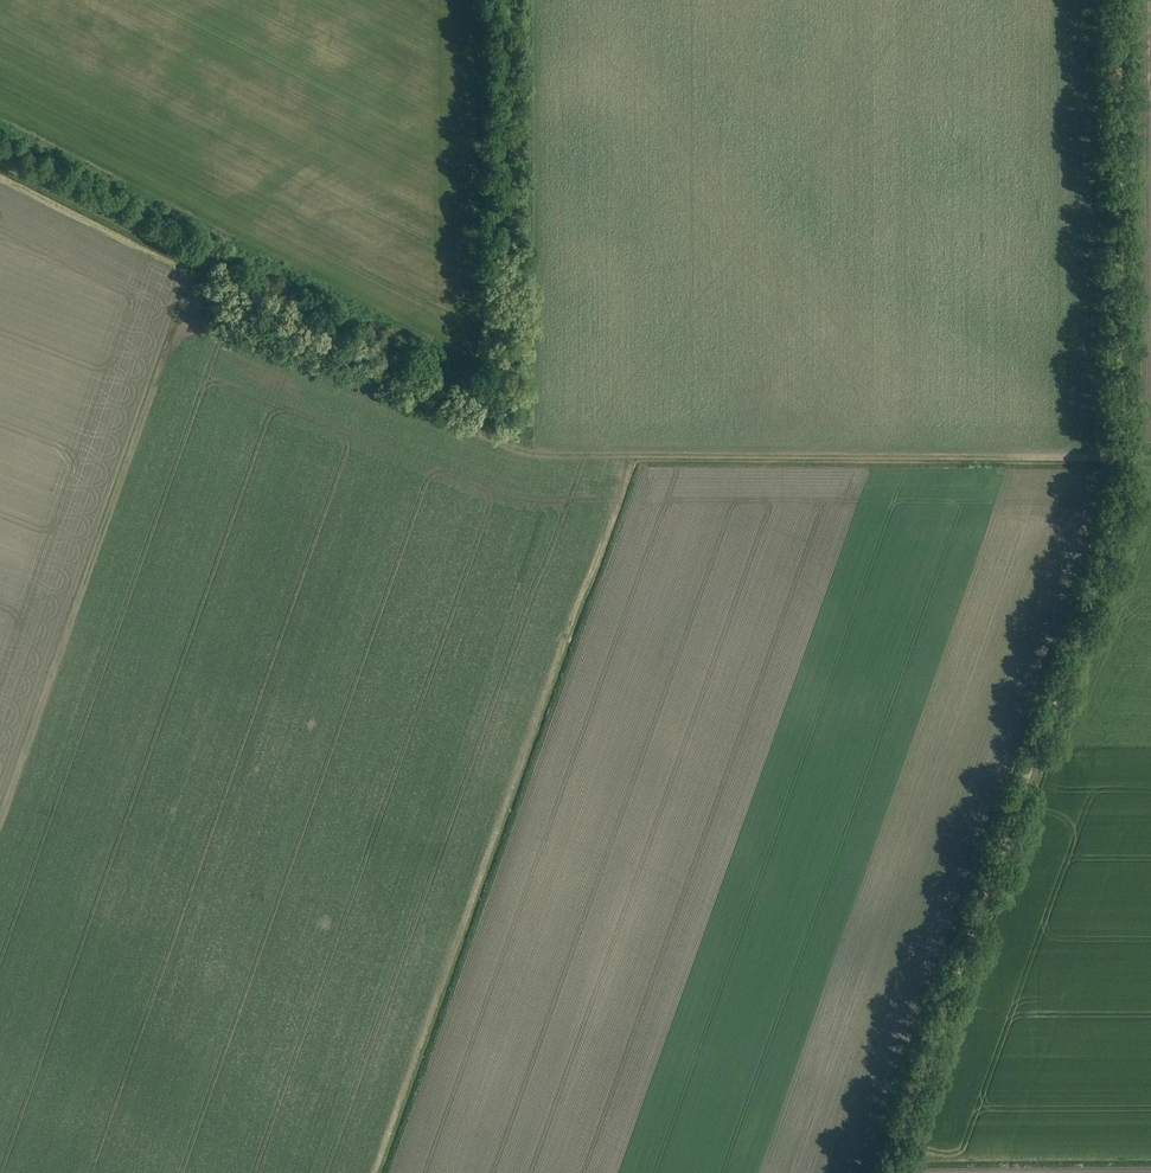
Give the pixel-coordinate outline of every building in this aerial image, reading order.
[(522,444),(528,441),(524,432),(517,436),(522,444)]
